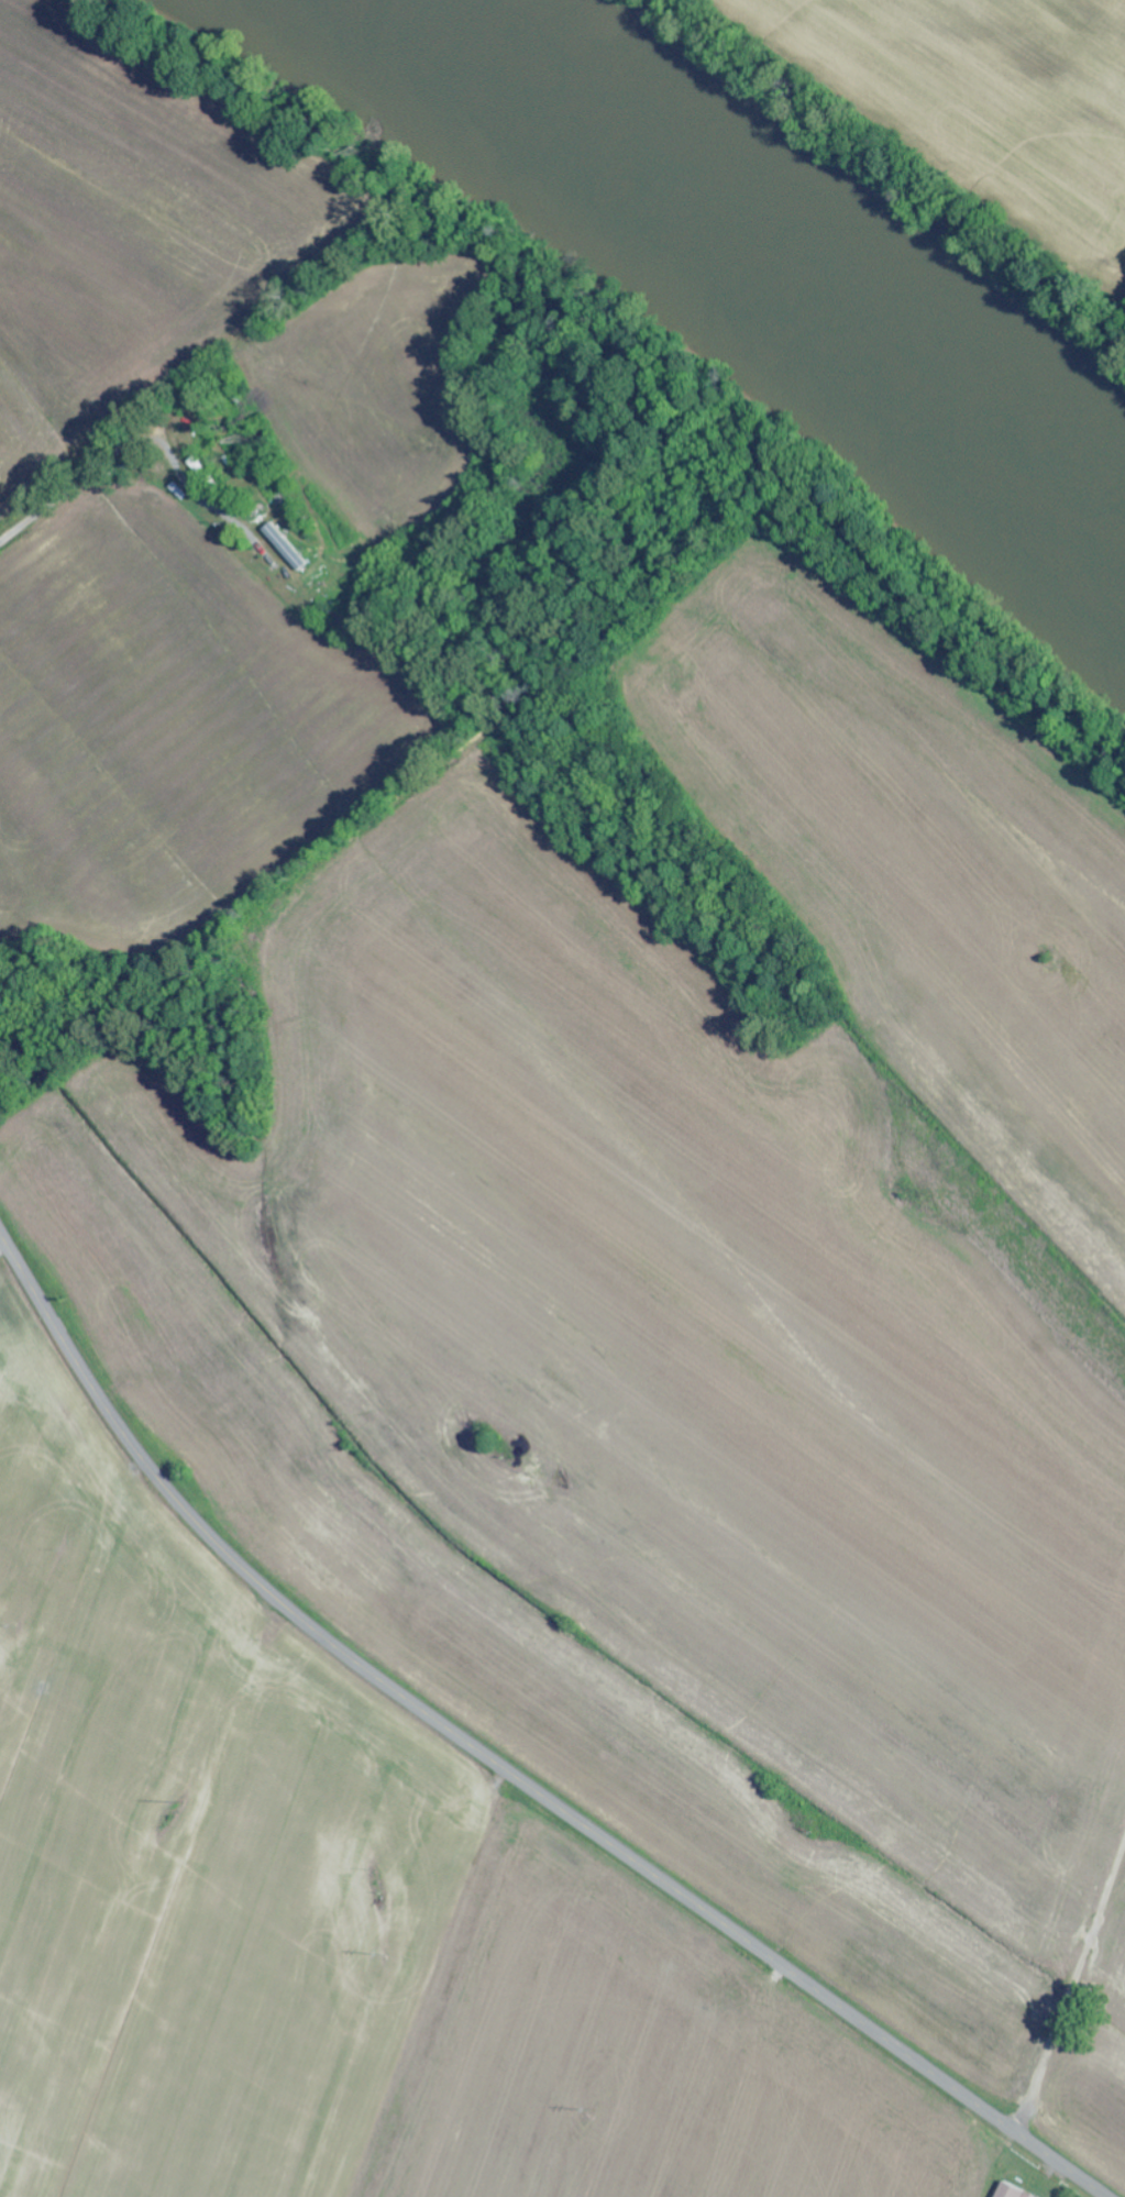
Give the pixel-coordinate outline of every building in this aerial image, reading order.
[(1032,2194),(1000,2181),(993,2196),(1030,2196),(1032,2194)]
